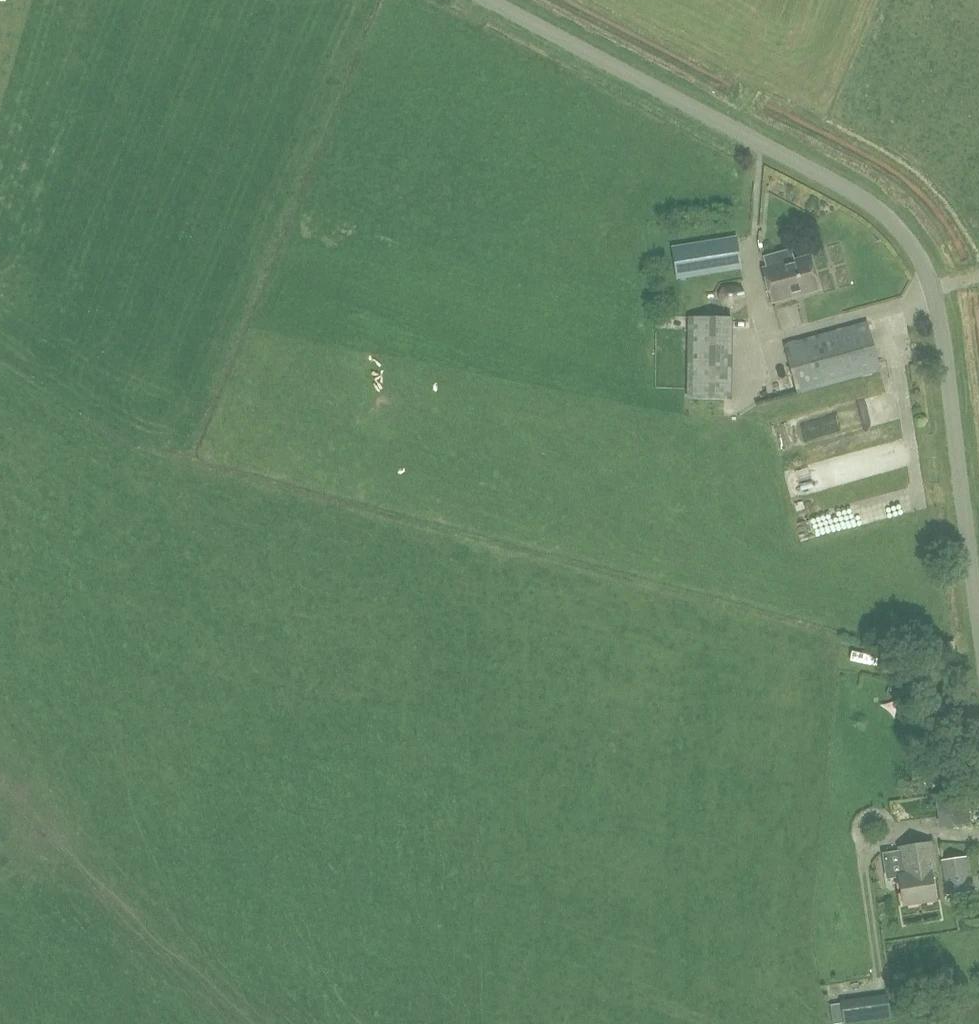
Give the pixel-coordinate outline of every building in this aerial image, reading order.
[(679,279),(742,268),(737,238),(674,249),(679,279)] [(810,257),(794,262),(791,251),(765,258),(768,269),(764,270),(773,303),(819,290),(810,257)] [(714,308),(715,336),(734,336),(733,307),(714,308)] [(798,394),(881,372),(868,323),(785,345),(798,394)] [(852,405),(790,424),(797,450),(860,432),(852,405)] [(838,457),(852,486),(882,472),(868,443),(838,457)] [(809,468),(817,495),(843,488),(835,460),(809,468)] [(969,824),(965,792),(936,796),(940,828),(969,824)] [(936,901),(933,873),(936,872),(932,844),(901,848),(905,876),(899,876),(903,906),(936,901)] [(971,892),(967,858),(943,861),(948,896),(971,892)] [(872,1003),(852,1007),(851,1002),(840,1004),(844,1023),(875,1018),(872,1003)]
